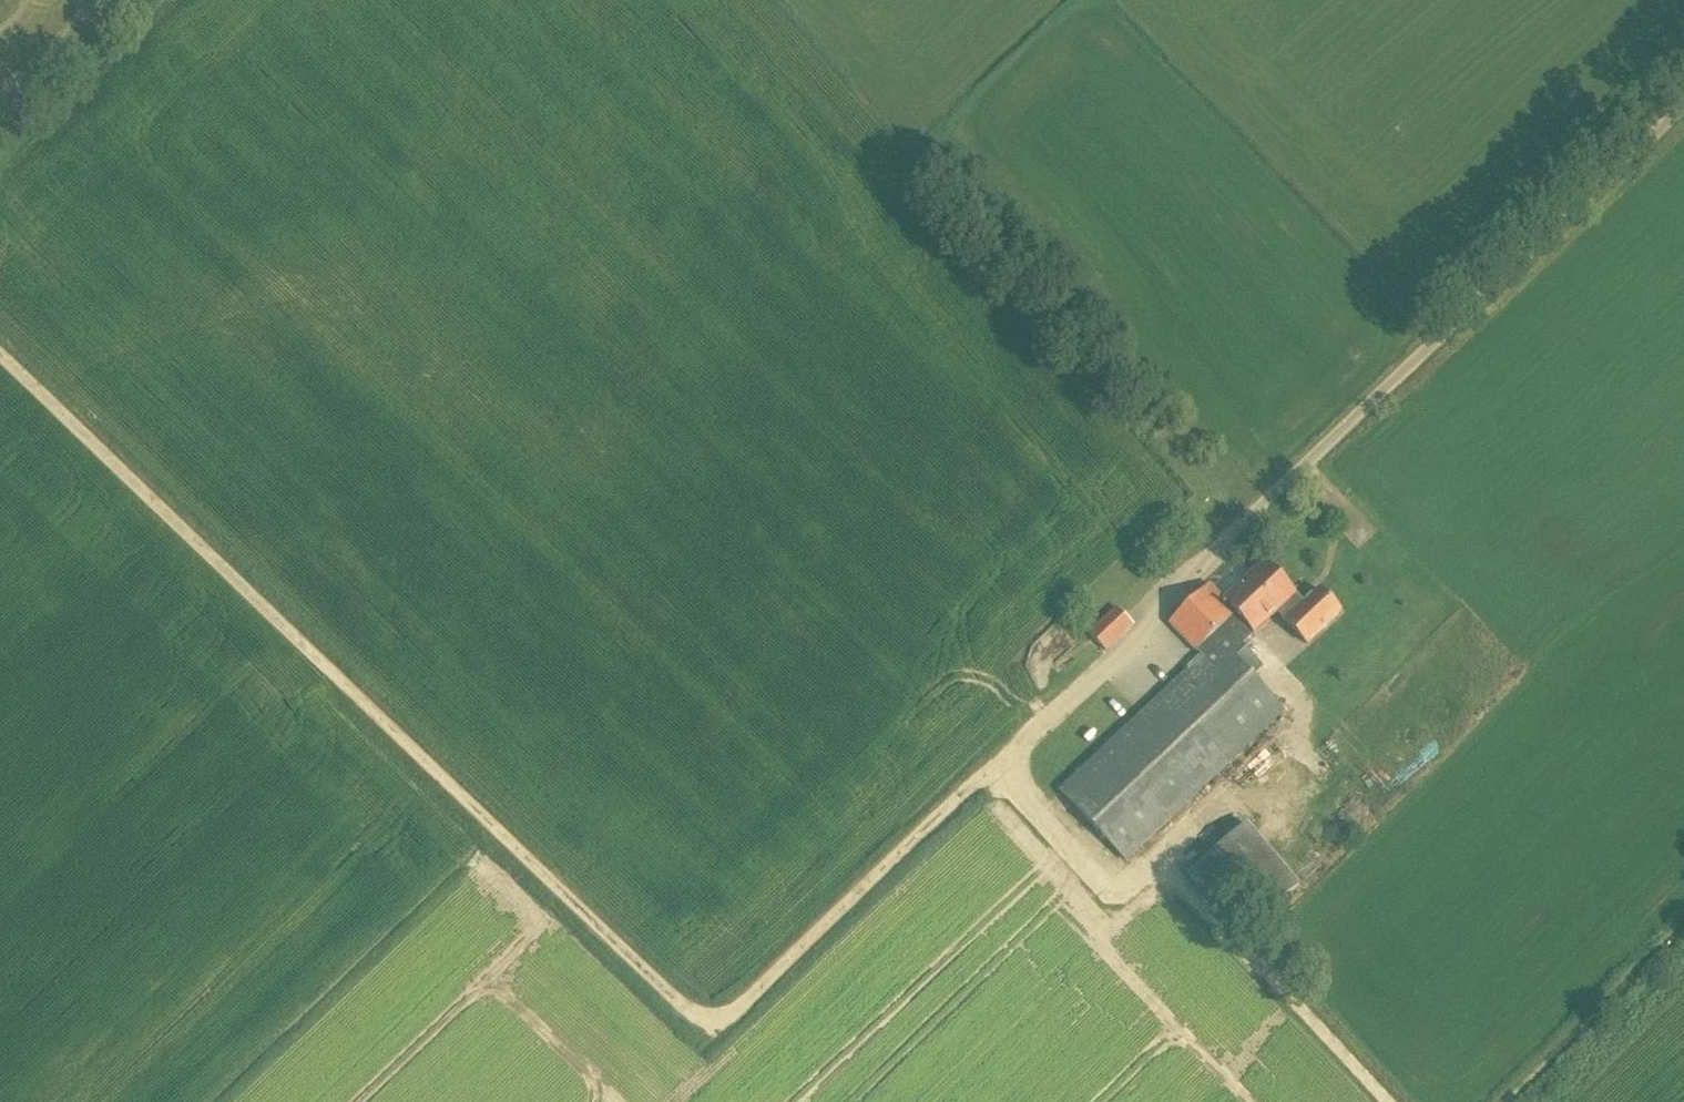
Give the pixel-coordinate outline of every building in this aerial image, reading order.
[(1303,604),(1294,595),(1294,594),(1264,562),(1224,600),(1210,584),(1169,621),(1199,653),(1132,718),(1060,789),(1126,860),(1283,711),(1252,678),(1262,668),(1241,645),(1277,612),(1306,643),(1341,612),(1319,589),(1303,604)] [(1106,651),(1134,625),(1116,606),(1088,632),(1106,651)] [(1277,640),(1292,656),(1305,644),(1290,628),(1277,640)]
